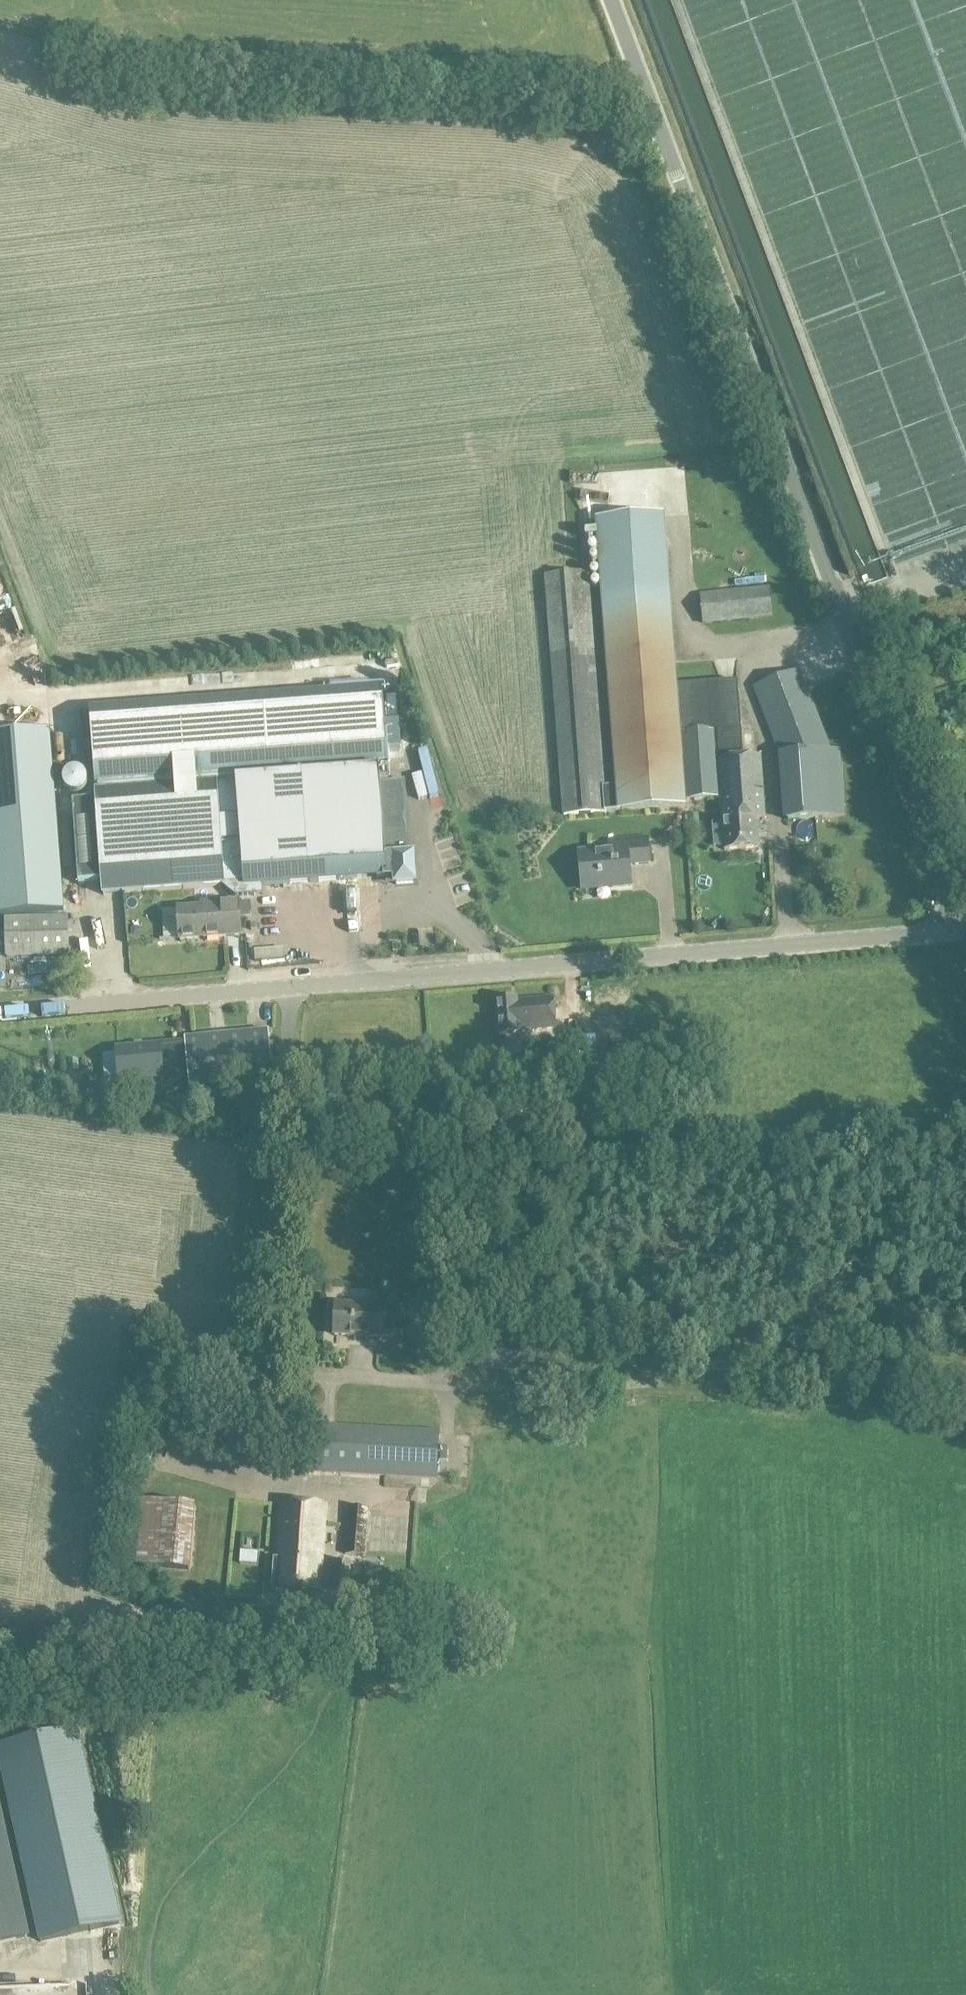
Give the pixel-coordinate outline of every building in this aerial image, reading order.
[(614,514),(613,488),(583,490),(584,515),(614,514)] [(590,572),(546,575),(563,816),(573,815),(608,813),(608,808),(621,806),(621,811),(650,809),(686,806),(686,801),(721,798),(721,803),(722,803),(723,821),(721,821),(721,823),(712,824),(714,848),(723,847),(724,851),(759,848),(757,821),(766,820),(761,758),(746,760),(740,681),(674,686),(662,517),(601,521),(617,753),(619,783),(606,784),(603,753),(597,668),(594,623),(590,572)] [(772,587),(703,594),(706,623),(775,615),(772,587)] [(801,670),(756,687),(782,754),(779,755),(784,821),(846,816),(841,749),(831,750),(801,670)] [(383,685),(89,707),(95,782),(380,761),(388,760),(388,752),(386,725),(383,685)] [(397,696),(387,697),(389,721),(398,720),(397,696)] [(386,725),(388,752),(402,751),(400,724),(386,725)] [(65,913),(51,731),(0,735),(0,919),(65,913)] [(96,801),(71,802),(76,882),(101,881),(102,895),(223,887),(234,897),(262,895),(261,884),(394,874),(394,886),(418,885),(416,852),(411,853),(406,781),(381,783),(380,761),(95,782),(95,791),(96,801)] [(611,851),(582,853),(584,884),(611,882),(612,885),(630,884),(628,866),(650,864),(648,838),(611,841),(611,851)] [(238,901),(203,904),(203,908),(179,909),(182,939),(241,934),(238,901)] [(8,919),(6,919),(7,957),(68,956),(68,918),(9,919),(8,919)] [(262,951),(262,961),(281,959),(280,950),(262,951)] [(517,999),(496,1000),(499,1035),(520,1033),(520,1031),(557,1028),(554,997),(518,1000),(517,999)] [(187,1042),(161,1045),(117,1049),(120,1081),(161,1077),(163,1095),(193,1092),(192,1090),(273,1083),(268,1030),(186,1038),(187,1042)] [(336,1307),(335,1335),(402,1338),(402,1331),(382,1330),(383,1308),(369,1307),(369,1309),(336,1307)] [(305,1423),(303,1472),(438,1479),(441,1431),(305,1423)] [(380,1511),(413,1512),(413,1522),(436,1523),(437,1499),(381,1498),(380,1511)] [(143,1499),(137,1567),(190,1571),(196,1505),(143,1499)] [(275,1559),(274,1561),(273,1588),(275,1592),(287,1592),(290,1587),(320,1589),(325,1507),(282,1504),(278,1559),(275,1559)] [(349,1508),(345,1554),(366,1555),(370,1510),(349,1508)] [(243,1544),(256,1545),(257,1532),(244,1531),(243,1544)] [(240,1563),(258,1564),(259,1552),(241,1551),(240,1563)] [(335,1562),(333,1586),(350,1587),(352,1563),(335,1562)] [(0,1746),(0,1760),(40,1942),(119,1925),(76,1729),(0,1746)] [(27,1937),(0,1816),(0,1943),(27,1937)] [(65,1990),(65,1980),(3,1982),(3,1992),(65,1990)]
